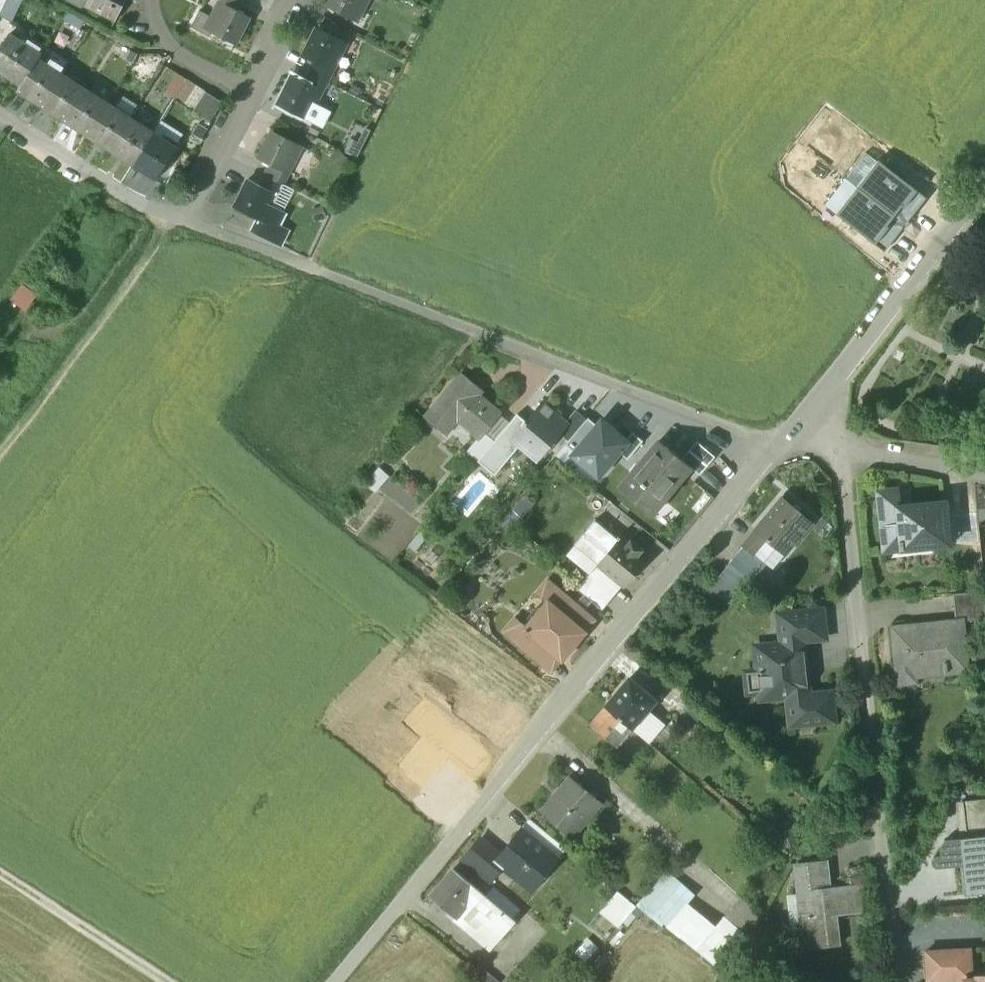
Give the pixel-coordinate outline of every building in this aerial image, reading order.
[(22,0),(6,0),(0,13),(0,16),(12,22),(23,0),(22,0)] [(66,0),(76,5),(77,3),(82,5),(82,4),(115,21),(125,0),(66,0)] [(243,0),(220,0),(219,2),(238,11),(244,0),(243,0)] [(328,5),(352,18),(358,6),(363,9),(368,0),(331,0),(328,5)] [(238,11),(219,2),(211,17),(205,28),(211,31),(234,43),(248,16),(238,11)] [(211,17),(199,10),(191,27),(208,36),(211,31),(205,28),(211,17)] [(82,22),(68,13),(63,21),(77,30),(82,22)] [(341,40),(316,28),(303,55),(314,60),(333,70),(340,55),(335,52),(341,40)] [(9,35),(0,49),(0,71),(21,85),(38,59),(40,54),(9,35)] [(61,74),(38,59),(21,85),(17,92),(40,107),(61,74)] [(333,70),(314,60),(308,72),(327,81),(333,70)] [(327,81),(308,72),(303,82),(322,92),(327,81)] [(84,89),(61,74),(40,107),(63,121),(84,89)] [(186,80),(177,74),(165,92),(174,98),(186,80)] [(303,82),(292,77),(279,103),(303,115),(309,104),(314,107),(322,92),(303,82)] [(186,80),(175,99),(184,105),(196,86),(187,80),(186,80)] [(196,86),(184,105),(193,110),(205,92),(196,86)] [(107,103),(84,89),(63,121),(86,136),(107,103)] [(222,103),(205,92),(193,110),(192,111),(209,122),(222,103)] [(130,118),(107,103),(86,136),(109,151),(130,118)] [(153,133),(130,118),(109,151),(132,166),(153,133)] [(175,147),(153,133),(132,166),(154,180),(175,147)] [(296,145),(272,133),(259,159),(270,164),(288,174),(296,158),(291,155),(296,145)] [(877,160),(856,187),(905,225),(926,198),(877,160)] [(288,174),(270,164),(264,175),(283,184),(288,174)] [(264,175),(258,186),(277,196),(283,184),(264,175)] [(277,196),(258,186),(248,180),(234,208),(256,219),(264,223),(271,208),(277,196)] [(884,252),(905,225),(856,187),(835,214),(884,252)] [(271,208),(264,223),(256,219),(250,231),(281,246),(289,230),(280,226),(285,215),(271,208)] [(29,276),(20,289),(33,299),(43,286),(29,276)] [(26,309),(33,299),(20,289),(12,300),(26,309)] [(500,413),(472,389),(477,383),(463,372),(424,417),(445,435),(458,420),(479,438),(484,433),(500,413)] [(551,410),(543,402),(544,401),(543,400),(525,422),(523,420),(519,426),(520,427),(511,438),(527,452),(532,447),(541,454),(564,426),(550,414),(554,409),(553,408),(551,410)] [(623,440),(601,422),(573,455),(598,476),(623,447),(623,440)] [(479,438),(467,452),(477,461),(494,442),(484,433),(479,438)] [(494,442),(477,461),(487,469),(504,450),(494,442)] [(689,468),(658,442),(620,489),(651,514),(689,468)] [(944,502),(899,507),(897,490),(878,492),(884,551),(886,551),(886,550),(899,548),(900,552),(903,552),(902,544),(931,541),(932,547),(949,545),(944,502)] [(523,495),(499,524),(509,533),(510,532),(509,531),(533,504),(523,495)] [(812,523),(782,498),(755,530),(755,531),(766,540),(785,555),(812,523)] [(977,512),(965,514),(967,538),(979,536),(977,512)] [(965,514),(953,515),(955,539),(967,538),(965,514)] [(618,540),(594,520),(573,546),(597,566),(618,540)] [(509,533),(499,524),(493,530),(504,540),(510,533),(509,533)] [(504,540),(493,530),(488,537),(499,546),(504,540)] [(766,540),(755,531),(743,546),(753,555),(766,540)] [(626,546),(619,539),(618,540),(597,566),(602,570),(622,586),(624,588),(646,561),(638,555),(642,550),(631,541),(626,546)] [(743,546),(729,563),(751,581),(765,564),(753,555),(743,546)] [(622,586),(602,570),(593,580),(614,597),(622,586)] [(589,615),(547,580),(535,595),(547,604),(548,603),(578,628),(589,615)] [(953,594),(955,621),(962,621),(962,622),(984,620),(984,592),(984,591),(953,594)] [(578,628),(548,603),(547,604),(527,628),(526,629),(556,655),(561,659),(583,633),(578,628)] [(821,611),(779,615),(781,635),(796,634),(796,639),(802,639),(802,640),(824,638),(821,611)] [(556,655),(526,629),(527,628),(515,618),(503,632),(545,667),(556,655)] [(955,621),(934,624),(935,625),(893,629),(898,683),(915,682),(914,669),(943,667),(944,674),(947,674),(947,672),(967,670),(962,622),(962,621),(955,621)] [(782,645),(755,647),(758,672),(747,674),(749,692),(761,691),(787,688),(791,725),(833,721),(830,694),(808,696),(802,640),(802,639),(796,639),(796,634),(781,635),(782,645)] [(654,701),(628,679),(605,706),(619,718),(631,728),(647,710),(654,701)] [(619,718),(605,706),(589,725),(603,737),(619,718)] [(665,725),(647,710),(631,728),(649,744),(665,725)] [(619,718),(603,737),(614,747),(631,728),(619,718)] [(615,765),(606,775),(613,782),(622,771),(615,765)] [(599,803),(568,776),(539,811),(571,837),(599,803)] [(961,802),(966,837),(984,836),(984,799),(961,802)] [(549,852),(522,830),(502,855),(497,861),(501,865),(531,889),(546,871),(538,864),(549,852)] [(959,838),(962,865),(965,894),(984,892),(984,836),(966,837),(959,838)] [(502,855),(482,838),(464,860),(489,881),(501,865),(497,861),(502,855)] [(959,838),(944,840),(940,847),(940,855),(935,856),(933,857),(932,859),(931,861),(932,865),(934,866),(936,867),(962,865),(959,838)] [(825,860),(798,863),(801,889),(827,887),(825,860)] [(478,891),(453,870),(430,896),(449,912),(453,907),(460,913),(478,891)] [(668,871),(636,906),(641,910),(650,917),(681,883),(668,871)] [(681,883),(650,917),(662,927),(664,925),(667,928),(688,903),(695,895),(681,883)] [(801,889),(796,890),(802,948),(833,945),(830,908),(859,905),(857,884),(827,887),(801,889)] [(515,922),(478,891),(460,913),(453,907),(449,912),(455,917),(452,921),(489,952),(515,922)] [(760,915),(741,897),(722,918),(747,938),(760,915)] [(722,918),(715,926),(688,903),(667,928),(725,974),(747,938),(722,918)] [(968,949),(927,951),(925,951),(925,953),(926,953),(927,980),(927,981),(928,981),(929,981),(963,980),(971,979),(970,950),(970,949),(968,949)]
